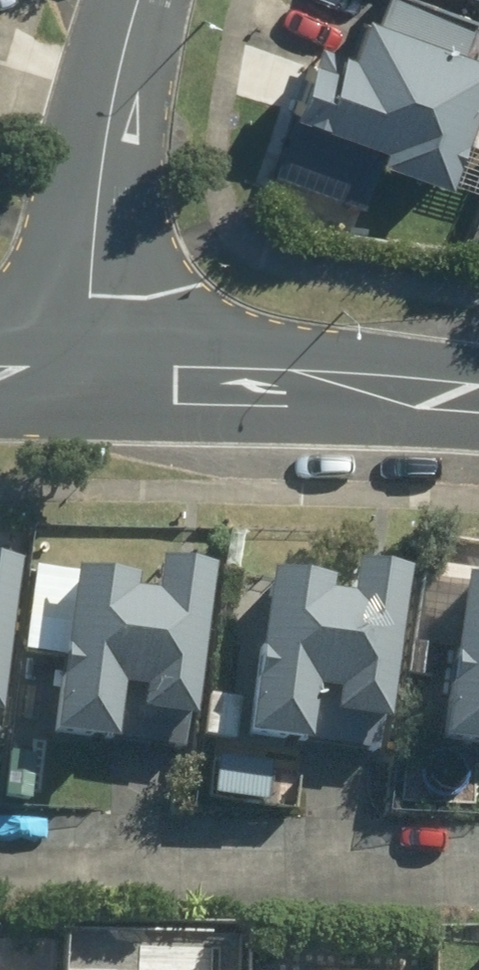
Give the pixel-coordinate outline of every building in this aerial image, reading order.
[(478,111),(478,55),(465,50),(478,16),(431,0),(391,0),(385,17),(373,14),(359,54),(353,51),(348,68),(321,59),(302,115),(392,146),(387,161),(453,183),(478,111)] [(6,719),(26,567),(0,564),(0,718),(6,719)] [(144,581),(83,574),(62,738),(124,745),(131,689),(152,692),(148,716),(203,723),(221,571),(168,567),(165,598),(142,596),(144,581)] [(340,585),(278,576),(259,739),(318,746),(325,691),(346,694),(344,718),(397,725),(416,576),(364,569),(360,600),(339,598),(340,585)] [(472,581),(453,744),(478,747),(478,582),(472,581)]
